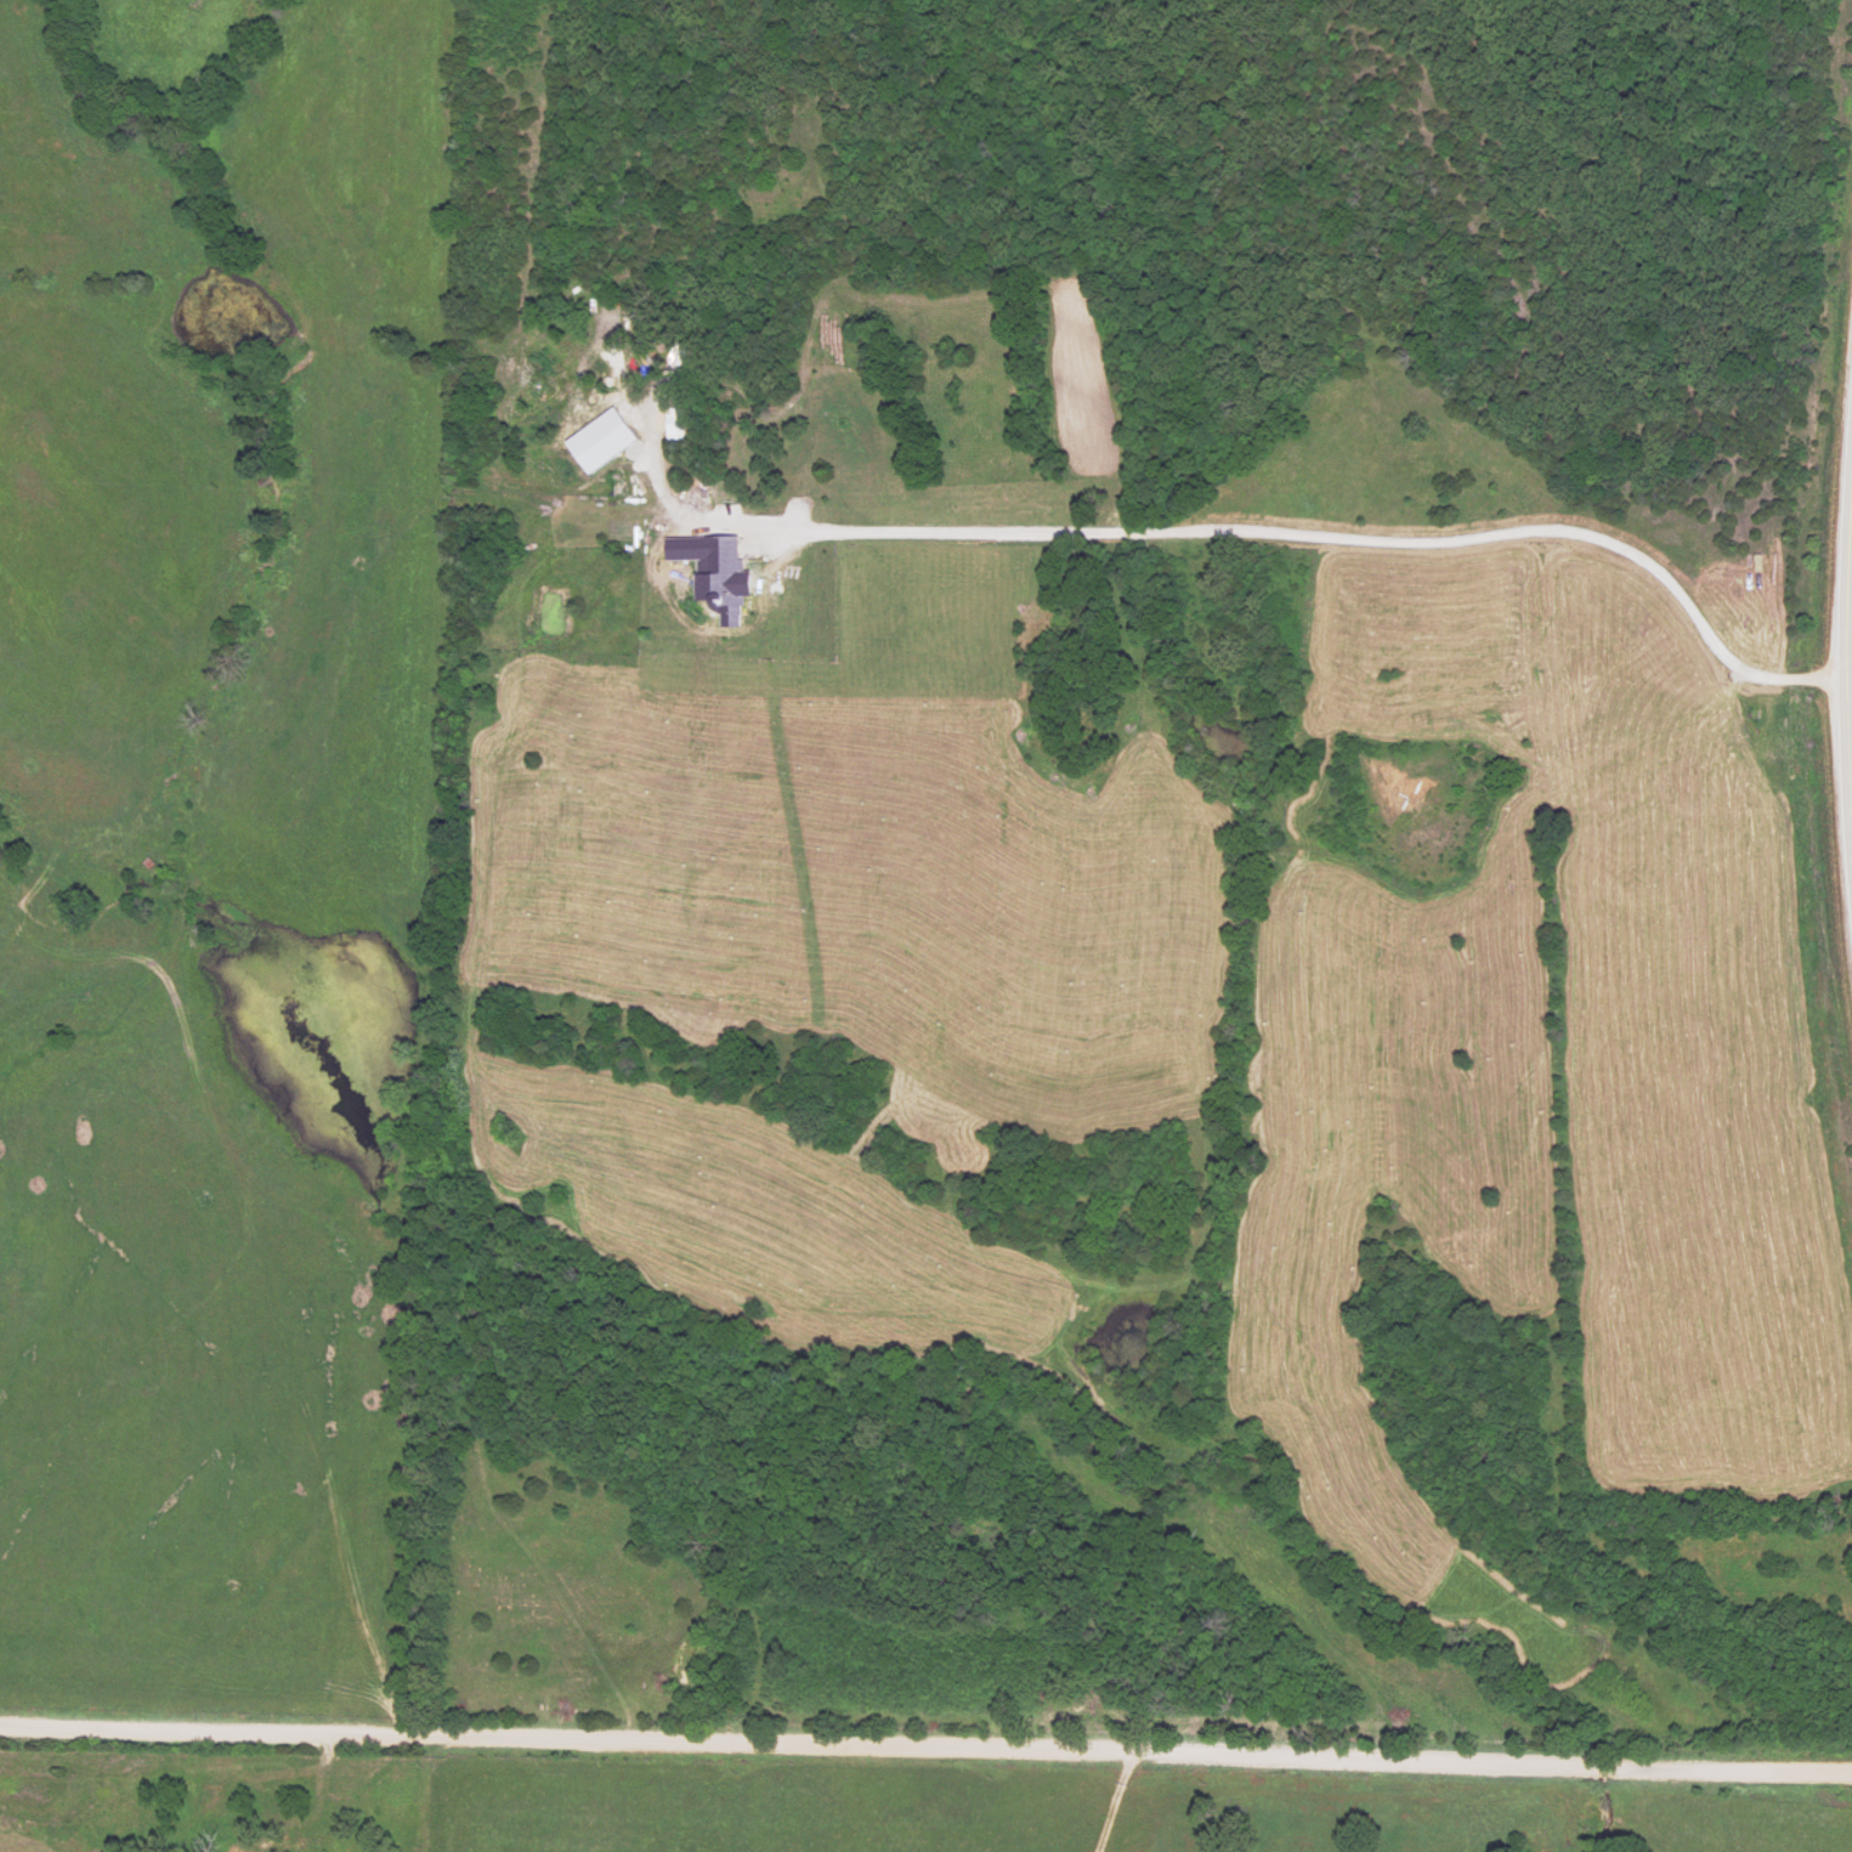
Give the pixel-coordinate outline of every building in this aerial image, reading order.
[(635,446),(614,411),(563,442),(584,477),(635,446)] [(683,441),(682,411),(664,411),(665,442),(683,441)] [(694,541),(696,597),(720,596),(720,609),(719,609),(720,630),(742,630),(741,599),(750,599),(750,573),(739,573),(738,539),(694,541)]
